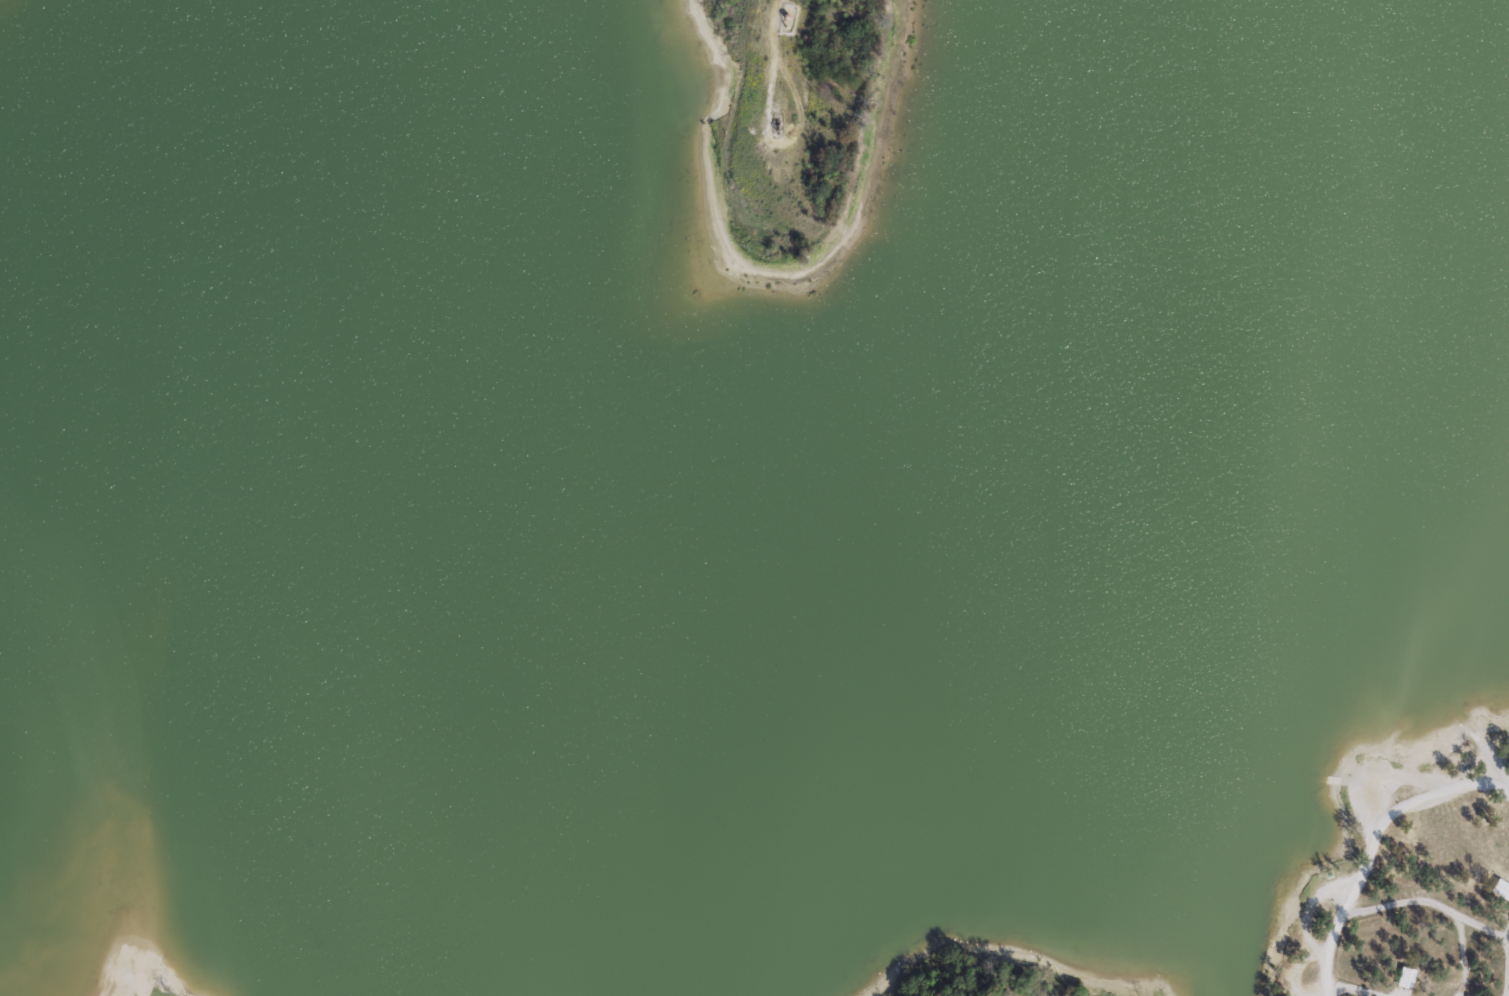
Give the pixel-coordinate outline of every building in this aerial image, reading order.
[(1498,876),(1508,883),(1508,897),(1507,900),(1490,889),(1498,876)] [(1416,969),(1410,989),(1396,985),(1401,965),(1416,969)]
